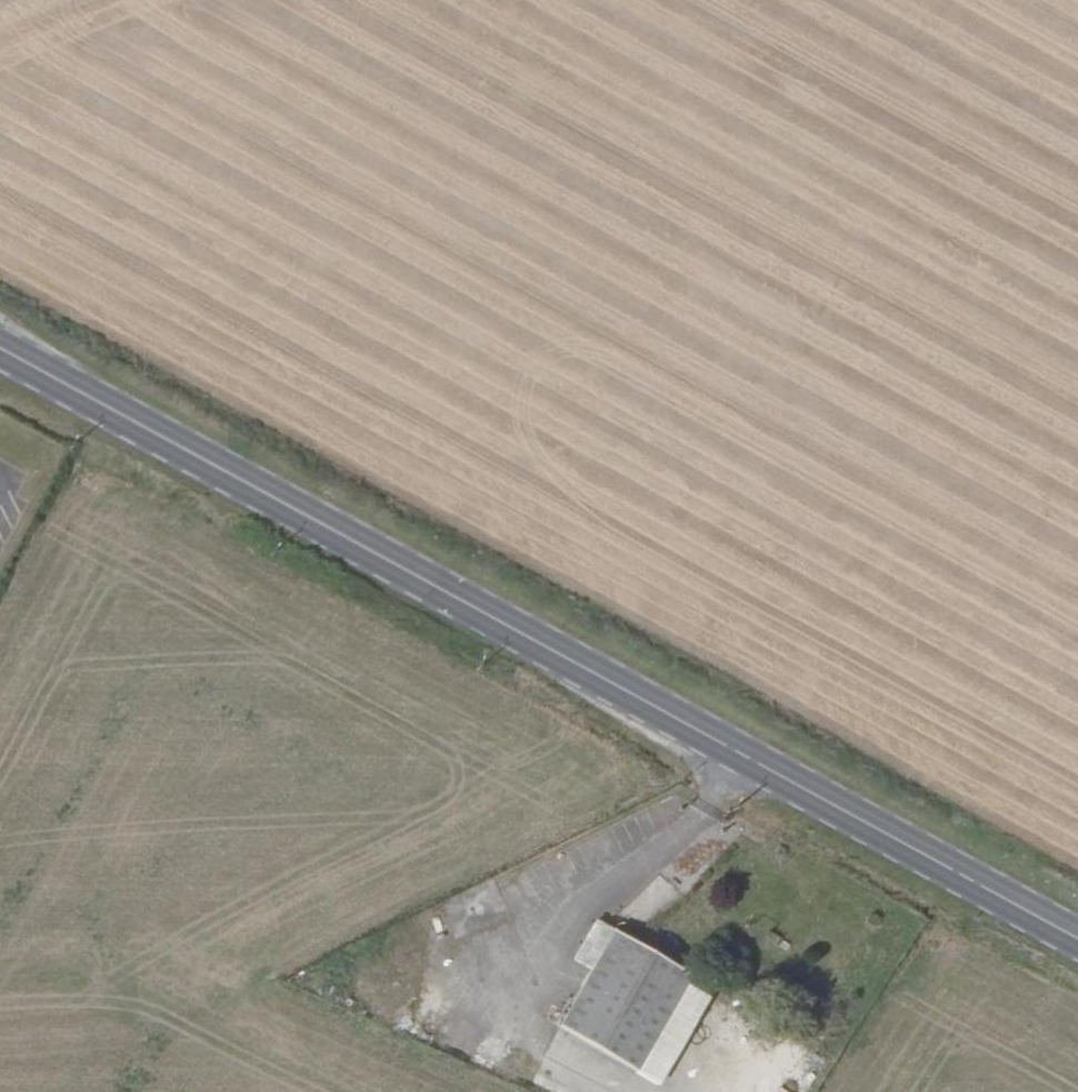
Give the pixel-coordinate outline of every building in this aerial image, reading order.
[(682,980),(605,936),(547,1032),(625,1075),(682,980)]
